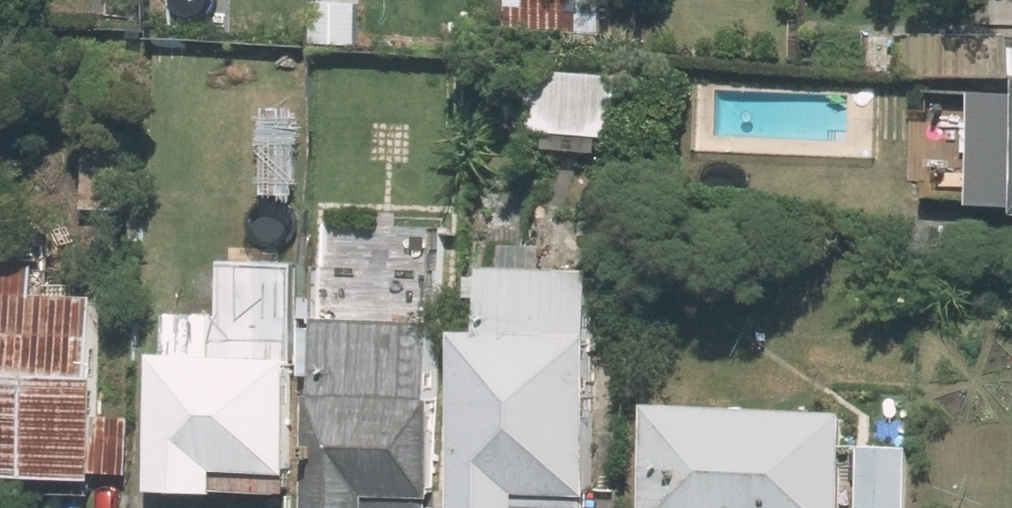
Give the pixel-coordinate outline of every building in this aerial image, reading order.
[(508,28),(603,32),(604,0),(509,0),(508,28)] [(904,33),(902,74),(972,77),(974,35),(904,33)] [(614,132),(617,70),(532,66),(528,126),(547,128),(546,146),(605,149),(606,131),(614,132)] [(1005,94),(1001,175),(1011,175),(1011,94),(1005,94)] [(102,290),(42,288),(43,260),(0,258),(0,489),(50,491),(51,474),(98,477),(98,471),(130,471),(132,415),(100,413),(102,370),(98,370),(102,290)] [(461,507),(527,507),(528,505),(590,507),(602,264),(494,259),(490,324),(470,324),(461,507)] [(289,353),(293,275),(224,272),(222,316),(164,314),(162,346),(159,346),(153,484),(290,491),(296,353),(289,353)] [(436,319),(321,314),(318,390),(314,390),(309,506),(363,507),(371,507),(371,489),(434,493),(438,396),(432,396),(436,319)] [(650,398),(644,507),(843,507),(847,408),(650,398)] [(862,443),(859,507),(908,507),(911,446),(862,443)]
